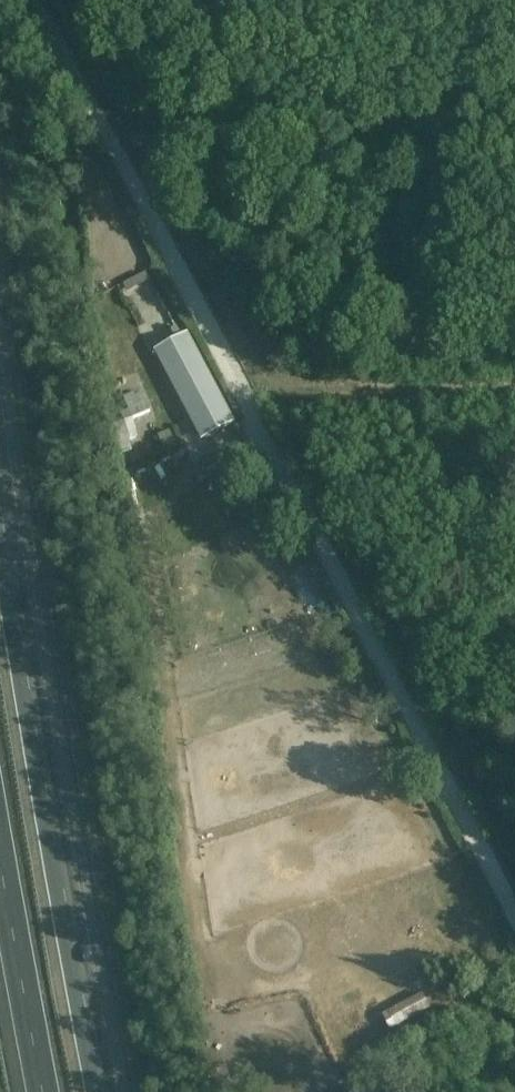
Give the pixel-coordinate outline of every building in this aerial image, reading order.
[(189,334),(159,350),(206,439),(236,423),(189,334)] [(148,381),(125,384),(127,403),(150,401),(148,381)] [(124,442),(142,434),(129,407),(111,416),(124,442)] [(393,1018),(428,1002),(419,982),(384,998),(393,1018)]
